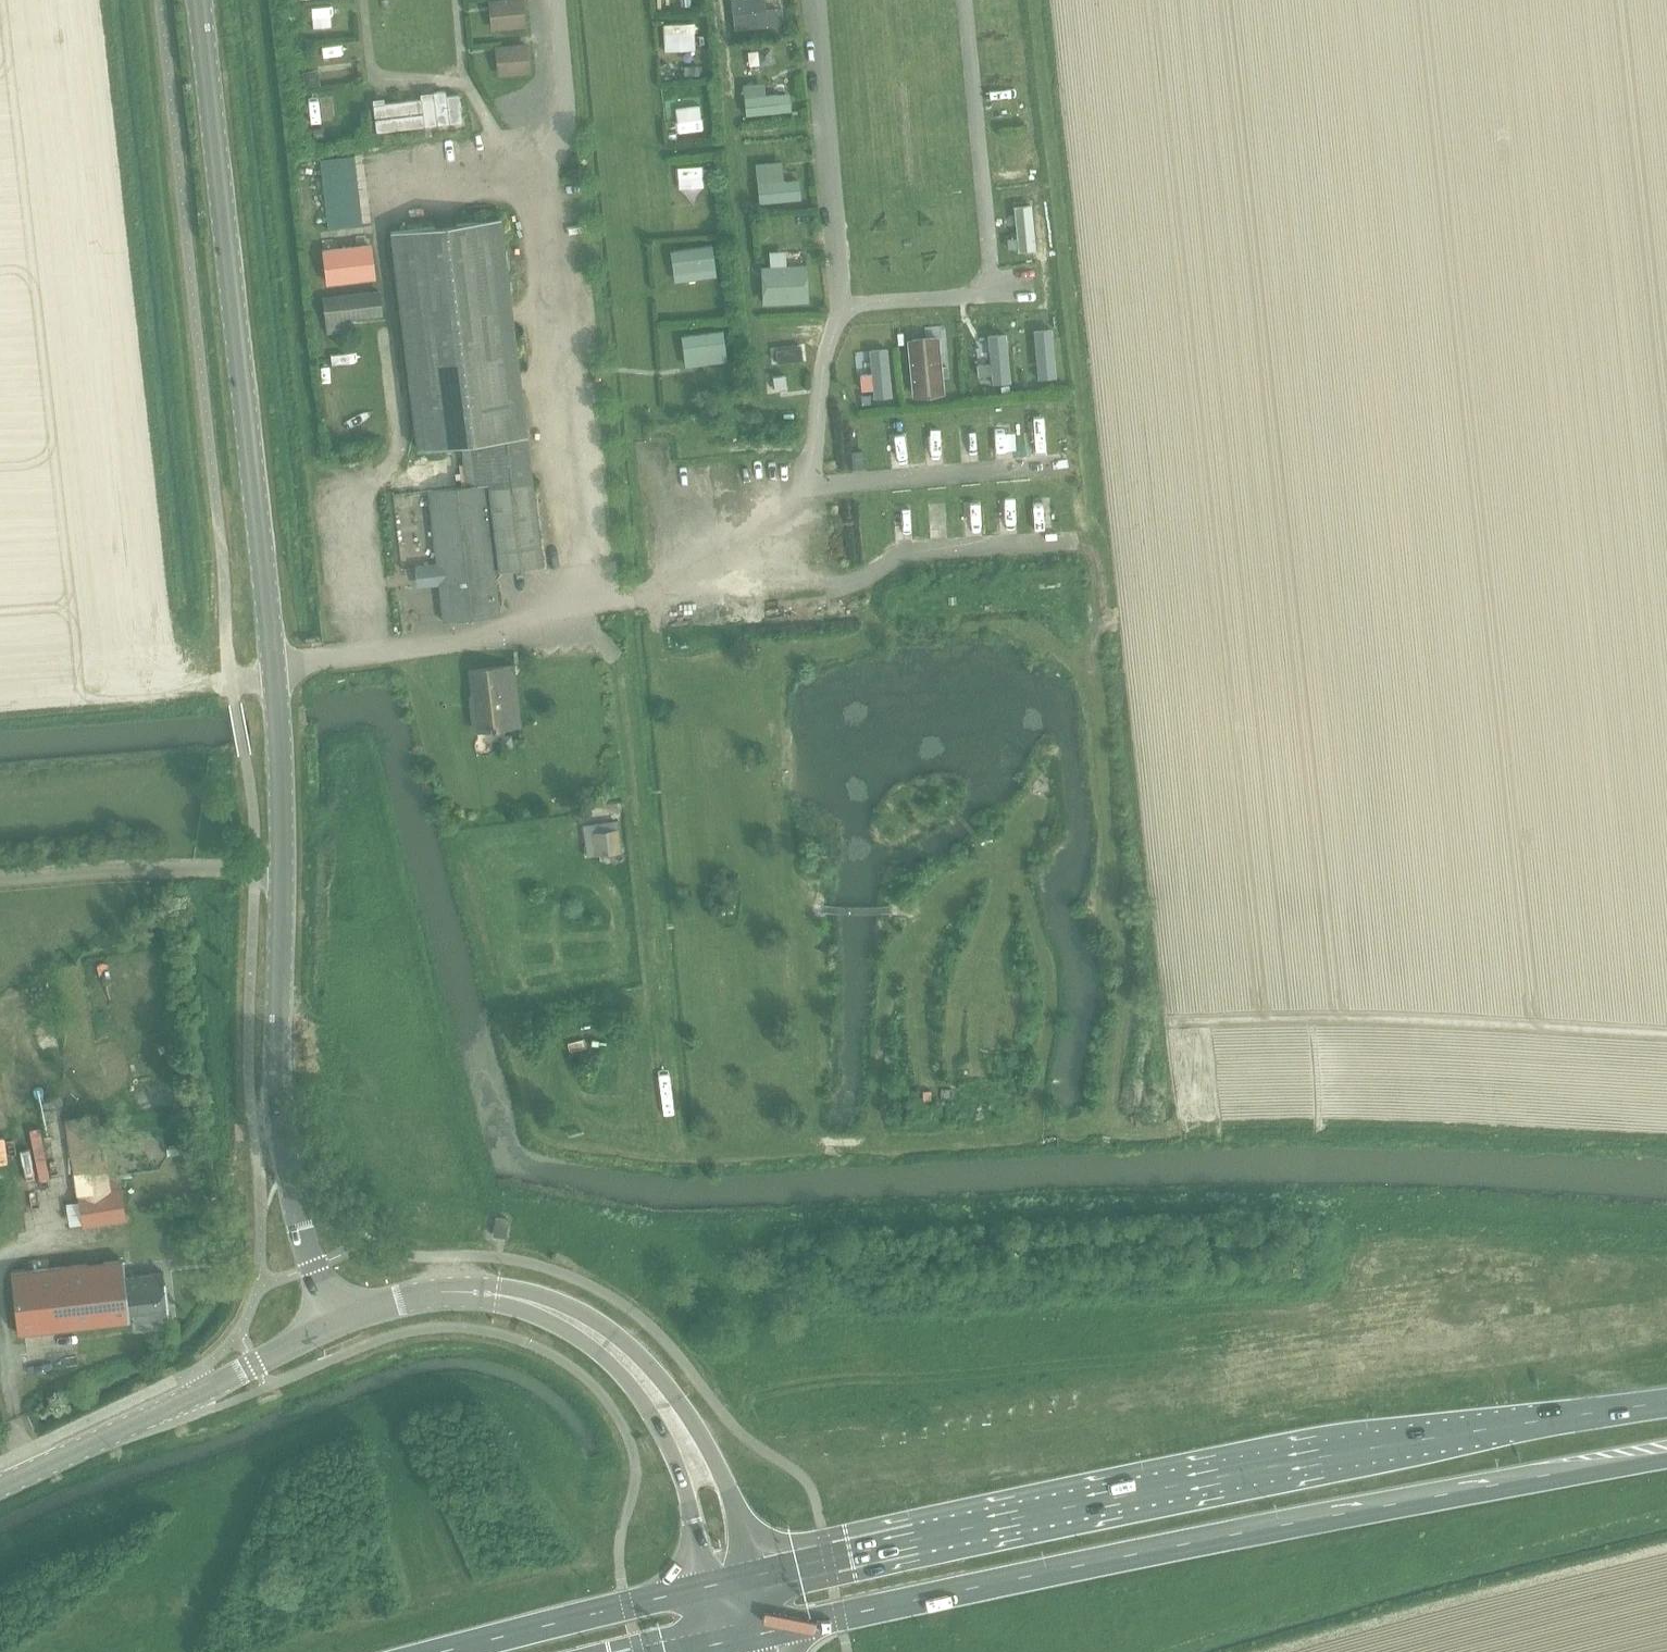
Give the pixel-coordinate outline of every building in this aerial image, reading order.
[(493,2),(494,15),(501,14),(503,27),(524,25),(521,0),(510,0),(493,2)] [(736,30),(779,25),(778,9),(761,11),(760,0),(733,0),(736,30)] [(526,45),(500,48),(501,61),(507,60),(509,74),(528,72),(526,45)] [(699,66),(684,66),(684,76),(700,75),(699,66)] [(316,70),(301,72),(302,87),(317,85),(316,70)] [(759,85),(743,87),(746,115),(789,111),(789,107),(788,97),(787,93),(760,96),(759,85)] [(434,98),(374,105),(377,132),(462,122),(459,95),(446,97),(446,94),(443,92),(436,92),(434,96),(434,98)] [(772,162),(756,164),(760,203),(800,199),(798,177),(774,180),(772,162)] [(753,165),(740,165),(740,176),(754,175),(753,165)] [(543,567),(532,478),(500,218),(391,232),(396,273),(415,432),(418,449),(462,444),(467,486),(428,491),(437,565),(421,567),(423,585),(439,583),(444,621),(500,614),(495,573),(500,573),(543,567)] [(370,242),(322,248),(326,281),(374,276),(370,242)] [(711,245),(673,251),(676,272),(699,269),(700,278),(716,276),(711,245)] [(806,266),(762,268),(764,303),(808,301),(806,266)] [(364,293),(323,298),(328,333),(342,331),(341,321),(367,317),(382,315),(379,291),(364,293)] [(722,330),(683,336),(686,357),(709,354),(711,363),(727,361),(722,330)] [(1005,334),(987,336),(992,384),(1010,383),(1005,334)] [(937,335),(908,338),(913,394),(943,392),(937,335)] [(887,348),(868,350),(874,399),(893,397),(887,348)] [(870,395),(861,395),(862,405),(871,405),(870,395)] [(477,731),(511,727),(504,666),(470,670),(477,731)] [(508,736),(501,741),(502,748),(513,747),(512,735),(508,736)] [(585,842),(587,856),(620,852),(616,821),(604,823),(605,831),(593,832),(594,841),(585,842)] [(39,1053),(60,1048),(53,1019),(32,1024),(39,1053)] [(121,1188),(110,1190),(100,1123),(110,1121),(102,1075),(88,1077),(90,1093),(62,1097),(78,1195),(82,1227),(126,1220),(121,1188)] [(495,1218),(493,1236),(506,1237),(508,1219),(495,1218)] [(18,1333),(129,1321),(169,1316),(164,1273),(125,1277),(123,1260),(11,1273),(18,1333)]
